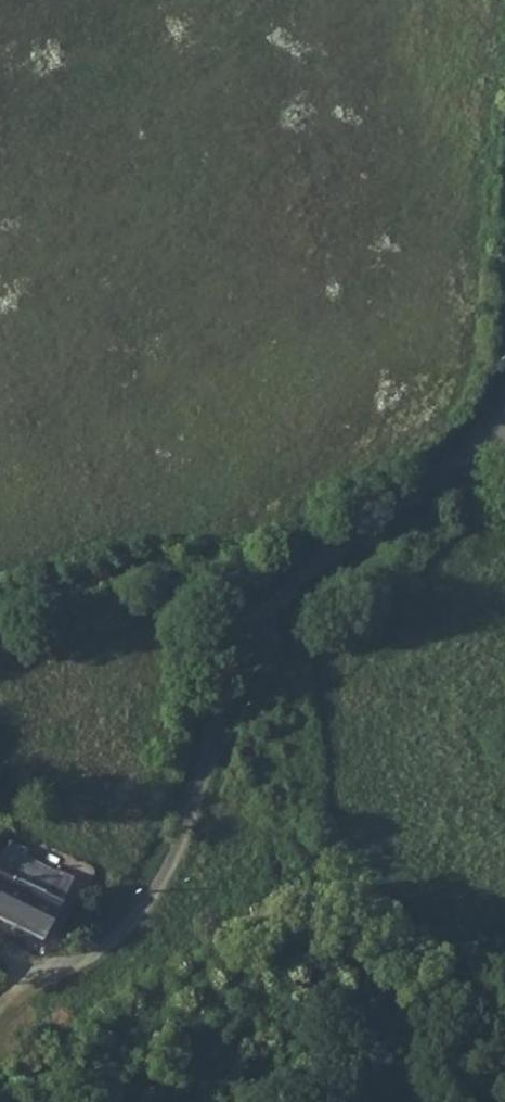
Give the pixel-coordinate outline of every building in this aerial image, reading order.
[(0,852),(0,929),(34,950),(50,924),(66,933),(70,925),(55,916),(65,893),(34,873),(24,886),(19,882),(27,869),(0,852)]
